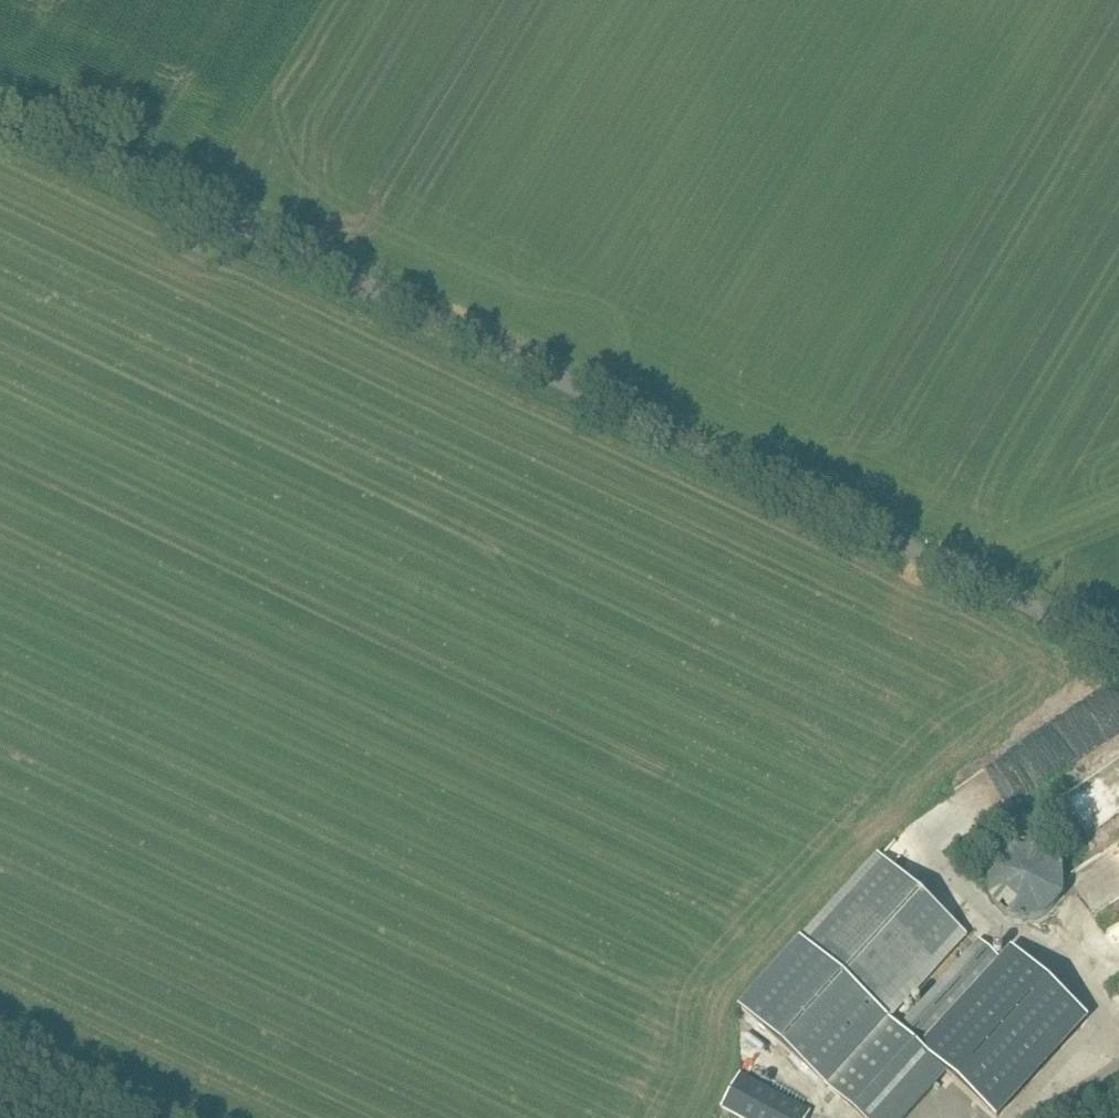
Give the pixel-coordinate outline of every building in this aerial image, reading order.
[(1107,743),(1114,749),(1118,743),(1118,730),(1107,743)] [(1066,874),(1090,911),(1118,892),(1118,841),(1066,874)] [(990,897),(1012,918),(1043,918),(1065,895),(1063,864),(1041,843),(1010,844),(989,867),(990,897)] [(892,1020),(968,936),(879,854),(802,938),(892,1020)] [(1104,931),(1118,952),(1118,921),(1104,931)] [(941,1067),(802,938),(740,1007),(863,1117),(898,1117),(941,1067)] [(983,944),(954,976),(918,1015),(903,1032),(921,1048),(928,1041),(931,1043),(924,1051),(941,1067),(996,1117),(1088,1018),(1072,1003),(1015,952),(975,996),(973,994),(1003,962),(983,944)] [(723,1108),(741,1117),(807,1117),(811,1112),(741,1074),(723,1108)]
